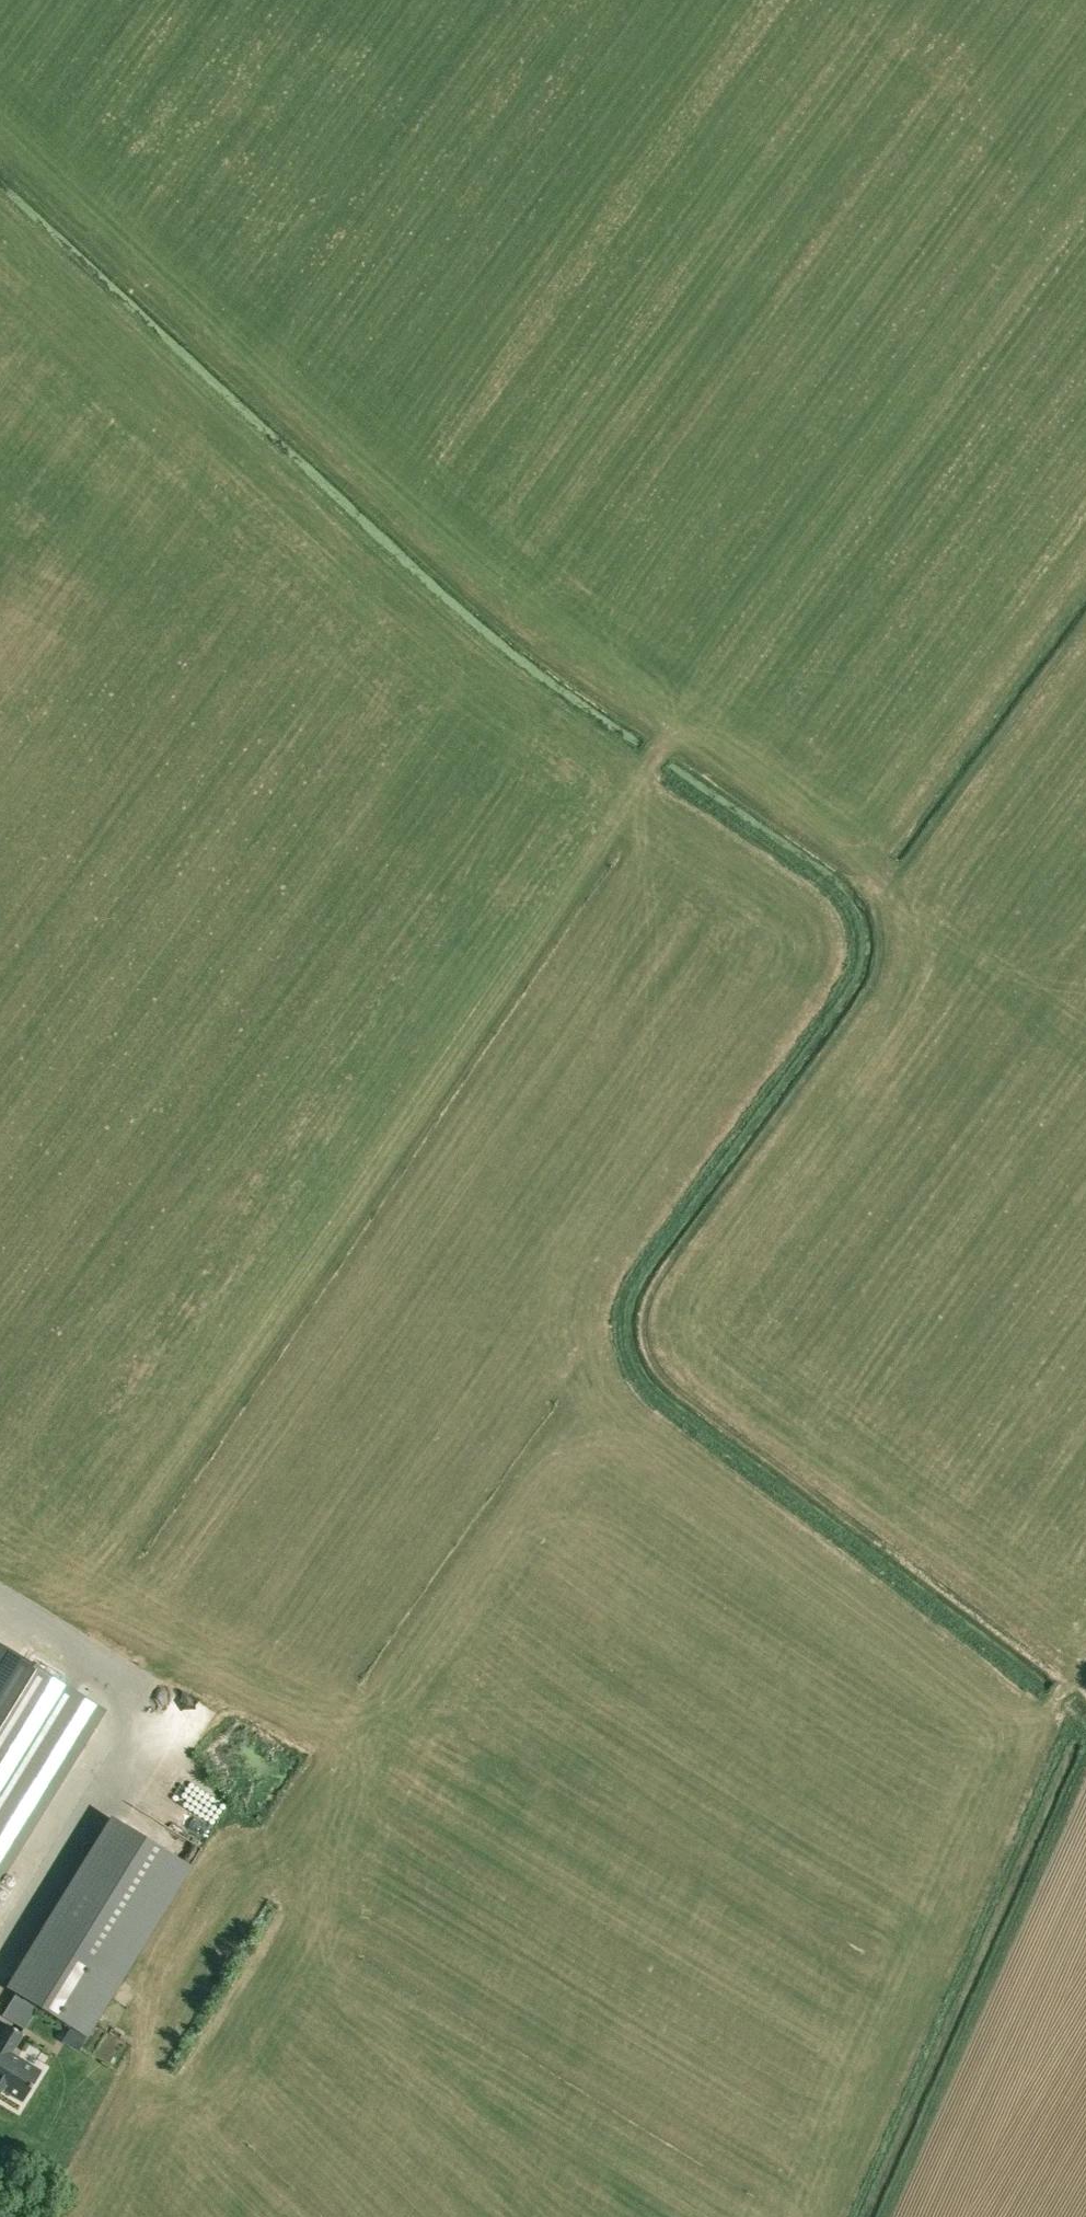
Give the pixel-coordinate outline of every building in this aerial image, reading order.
[(100,1709),(0,1647),(0,1871),(100,1709)] [(182,1874),(112,1833),(17,1992),(86,2034),(182,1874)] [(30,2019),(10,2006),(4,2015),(24,2028),(30,2019)] [(1,2091),(2,2089),(22,2101),(21,2101),(24,2103),(43,2069),(42,2069),(38,2075),(16,2062),(19,2057),(12,2052),(22,2034),(23,2034),(24,2033),(7,2023),(6,2025),(7,2025),(2,2033),(0,2036),(0,2090),(1,2091)]
